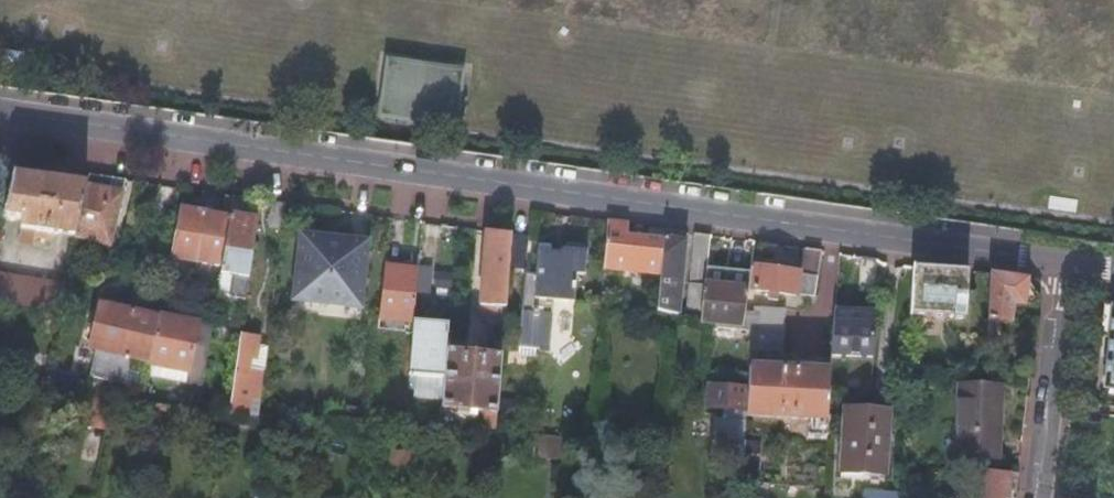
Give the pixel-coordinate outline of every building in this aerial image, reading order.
[(387,62),(379,116),(454,127),(462,72),(387,62)] [(34,180),(12,176),(8,194),(2,218),(20,222),(19,230),(73,238),(84,188),(48,182),(34,180)] [(84,188),(73,238),(109,247),(123,182),(87,177),(84,188)] [(228,216),(230,203),(223,202),(221,215),(228,216)] [(227,219),(179,212),(169,261),(220,268),(227,219)] [(244,300),(256,224),(227,219),(220,268),(218,276),(231,278),(228,298),(244,300)] [(627,227),(606,224),(605,244),(607,244),(606,268),(661,272),(663,249),(625,246),(627,227)] [(496,415),(508,265),(511,237),(485,234),(478,321),(489,322),(486,360),(446,357),(443,383),(441,411),(456,412),(456,418),(468,419),(468,413),(496,415)] [(299,235),(298,242),(324,245),(326,244),(327,244),(329,244),(330,244),(332,244),(333,245),(335,246),(367,250),(368,243),(299,235)] [(663,249),(661,272),(657,313),(670,316),(700,322),(704,286),(708,238),(693,236),(692,249),(686,311),(678,311),(683,251),(678,251),(667,250),(663,249)] [(524,266),(526,239),(511,237),(508,265),(524,266)] [(298,242),(291,296),(360,304),(367,250),(335,246),(333,245),(332,244),(330,244),(329,244),(327,244),(326,244),(324,245),(298,242)] [(667,242),(667,250),(678,251),(678,243),(667,242)] [(523,276),(517,349),(545,351),(548,316),(543,315),(544,302),(572,304),(574,275),(579,276),(582,245),(565,244),(564,253),(536,252),(533,276),(523,276)] [(819,253),(800,251),(797,275),(756,269),(752,291),(776,295),(775,302),(784,303),(785,296),(794,297),(795,294),(813,297),(819,253)] [(876,261),(859,259),(858,291),(874,293),(876,261)] [(413,324),(417,272),(383,269),(378,320),(413,324)] [(990,278),(912,269),(910,316),(946,320),(945,332),(959,334),(958,342),(987,344),(988,325),(990,278)] [(55,314),(62,286),(0,276),(0,305),(55,314)] [(990,278),(988,325),(1010,327),(1011,308),(1036,308),(1037,298),(1024,282),(990,278)] [(704,286),(700,322),(710,324),(743,331),(746,308),(748,291),(704,286)] [(776,295),(752,291),(751,298),(775,302),(776,295)] [(360,304),(291,296),(290,304),(360,311),(360,304)] [(794,304),(794,297),(785,296),(784,303),(794,304)] [(1106,337),(1109,337),(1111,313),(1113,314),(1113,303),(1108,303),(1106,337)] [(123,361),(148,367),(157,322),(157,320),(99,307),(89,350),(123,359),(123,361)] [(754,310),(752,354),(782,356),(785,312),(754,310)] [(1109,337),(1104,387),(1113,388),(1113,314),(1111,313),(1109,337)] [(157,322),(148,367),(188,375),(186,385),(201,388),(210,332),(157,322)] [(443,383),(446,357),(448,328),(413,324),(409,379),(443,383)] [(872,328),(832,326),(829,357),(870,359),(872,328)] [(239,337),(228,414),(248,416),(250,399),(260,401),(263,380),(248,378),(250,360),(257,361),(259,339),(239,337)] [(58,369),(47,367),(42,388),(53,390),(58,369)] [(749,369),(746,411),(746,418),(806,422),(806,439),(826,440),(828,389),(828,373),(749,369)] [(117,387),(115,399),(141,403),(145,386),(138,384),(136,391),(117,387)] [(962,387),(956,457),(990,460),(991,438),(997,439),(1001,391),(962,387)] [(745,390),(707,388),(706,408),(725,410),(744,411),(745,390)] [(115,399),(95,396),(88,429),(108,433),(115,399)] [(170,408),(149,405),(145,425),(167,429),(170,408)] [(725,422),(716,421),(714,457),(725,458),(743,459),(744,451),(746,423),(746,418),(746,411),(744,411),(725,410),(725,422)] [(840,413),(837,476),(884,478),(888,415),(840,413)] [(980,473),(979,497),(1007,497),(1008,474),(980,473)]
